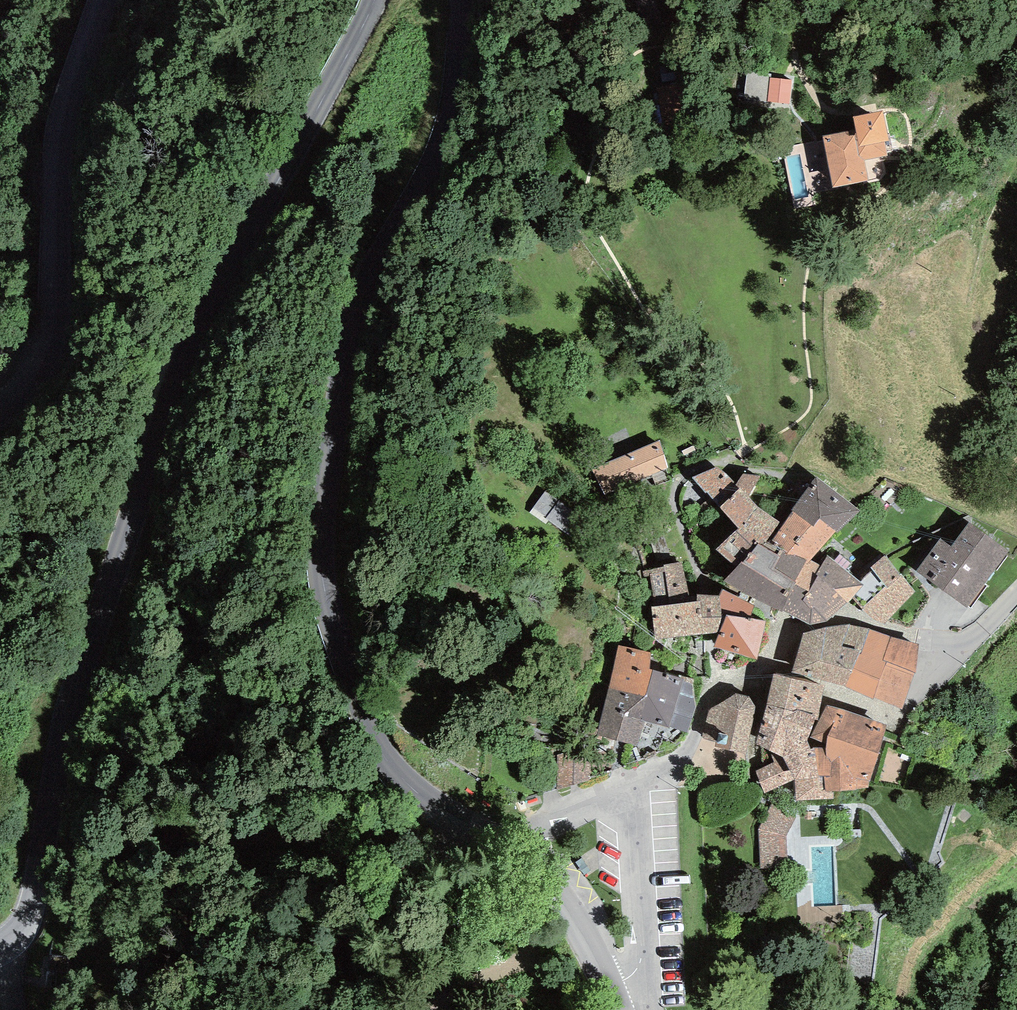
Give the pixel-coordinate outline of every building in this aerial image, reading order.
[(769,102),(769,77),(772,78),(772,74),(747,73),(744,100),(769,102)] [(772,78),(769,77),(769,102),(790,102),(790,78),(772,78)] [(823,136),(834,188),(869,180),(865,161),(887,156),(885,142),(889,141),(883,111),(853,117),(857,135),(854,135),(852,130),(823,136)] [(670,466),(658,439),(592,468),(604,494),(670,466)] [(716,467),(692,478),(706,493),(708,492),(721,507),(740,489),(736,483),(716,467)] [(740,489),(748,497),(760,476),(742,474),(736,483),(740,489)] [(816,478),(791,510),(793,511),(814,527),(819,519),(836,531),(838,532),(859,511),(816,478)] [(571,536),(585,517),(546,489),(529,512),(546,525),(549,520),(571,536)] [(773,541),(784,524),(758,507),(748,497),(740,489),(721,507),(739,528),(717,550),(737,568),(759,544),(764,546),(770,538),(773,541)] [(812,560),(836,531),(819,519),(814,527),(793,511),(784,524),(773,541),(808,564),(812,560)] [(917,571),(967,608),(1008,552),(969,522),(951,547),(941,539),(917,571)] [(816,575),(821,566),(812,560),(808,564),(773,541),(770,538),(764,546),(759,544),(737,568),(725,581),(783,613),(783,610),(796,617),(809,591),(817,576),(816,575)] [(861,582),(827,556),(821,566),(816,575),(817,576),(809,591),(796,617),(810,625),(826,622),(852,598),(863,585),(861,582)] [(863,585),(852,598),(871,619),(883,625),(915,592),(901,573),(900,575),(885,556),(871,568),(873,570),(861,582),(863,585)] [(691,601),(683,562),(664,564),(665,567),(644,572),(644,578),(650,575),(655,605),(691,601)] [(754,606),(723,589),(720,596),(723,609),(727,615),(749,619),(754,606)] [(722,609),(719,596),(718,595),(697,594),(697,600),(691,601),(655,605),(652,607),(657,640),(716,633),(721,618),(722,609)] [(756,659),(765,622),(749,619),(727,615),(715,646),(756,659)] [(825,628),(803,633),(792,673),(845,686),(870,630),(850,625),(825,628)] [(919,645),(870,630),(845,686),(874,700),(875,698),(903,708),(915,673),(919,645)] [(646,696),(653,670),(649,669),(651,653),(619,645),(609,688),(646,696)] [(684,680),(653,670),(646,696),(609,688),(598,735),(638,746),(645,722),(669,728),(670,727),(688,732),(696,707),(692,684),(684,681),(684,680)] [(824,686),(774,675),(767,704),(793,712),(798,710),(816,716),(815,720),(818,721),(824,686)] [(736,694),(710,710),(703,737),(716,742),(715,747),(747,754),(756,706),(749,697),(736,694)] [(793,712),(767,704),(756,744),(772,752),(783,756),(810,746),(807,740),(815,720),(816,716),(798,710),(793,712)] [(846,711),(828,705),(811,737),(826,744),(826,748),(815,748),(818,777),(825,776),(826,791),(834,791),(857,791),(857,788),(868,788),(870,781),(886,725),(846,711)] [(755,772),(764,794),(795,780),(796,800),(834,799),(834,791),(826,791),(825,776),(818,777),(815,748),(810,750),(810,746),(783,756),(772,752),(774,762),(755,772)] [(559,753),(559,789),(590,781),(589,753),(559,753)] [(799,809),(776,798),(759,830),(760,869),(787,868),(786,836),(799,809)]
